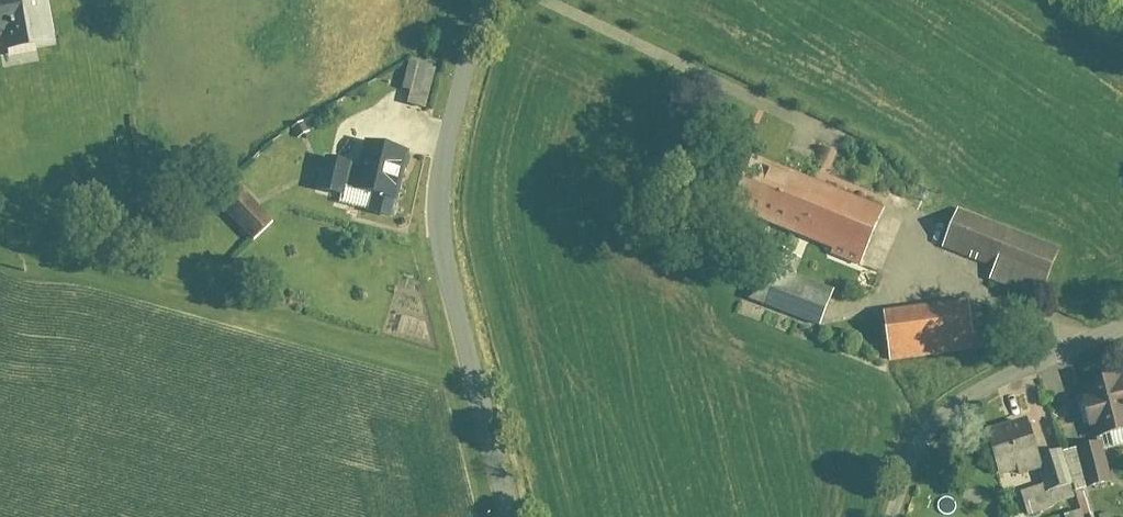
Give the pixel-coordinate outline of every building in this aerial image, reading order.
[(10,27),(14,51),(50,46),(43,0),(0,0),(0,28),(10,27)] [(416,67),(407,96),(441,106),(450,77),(416,67)] [(380,200),(375,216),(391,220),(408,154),(366,143),(352,193),(380,200)] [(763,154),(737,215),(863,270),(890,208),(763,154)] [(324,157),(317,192),(341,198),(349,163),(324,157)] [(245,192),(225,213),(257,244),(277,224),(245,192)] [(966,206),(947,253),(1047,293),(1066,246),(966,206)] [(768,266),(751,305),(820,335),(837,296),(768,266)] [(885,323),(893,369),(985,353),(978,308),(885,323)] [(1097,449),(1122,443),(1122,380),(1083,389),(1093,435),(1094,435),(1097,449)] [(987,437),(998,477),(1046,464),(1036,425),(987,437)] [(1079,500),(1104,492),(1092,453),(1067,461),(1079,500)] [(1050,471),(1058,500),(1073,496),(1065,466),(1050,471)] [(1026,516),(1044,516),(1055,513),(1047,491),(1021,500),(1026,516)]
